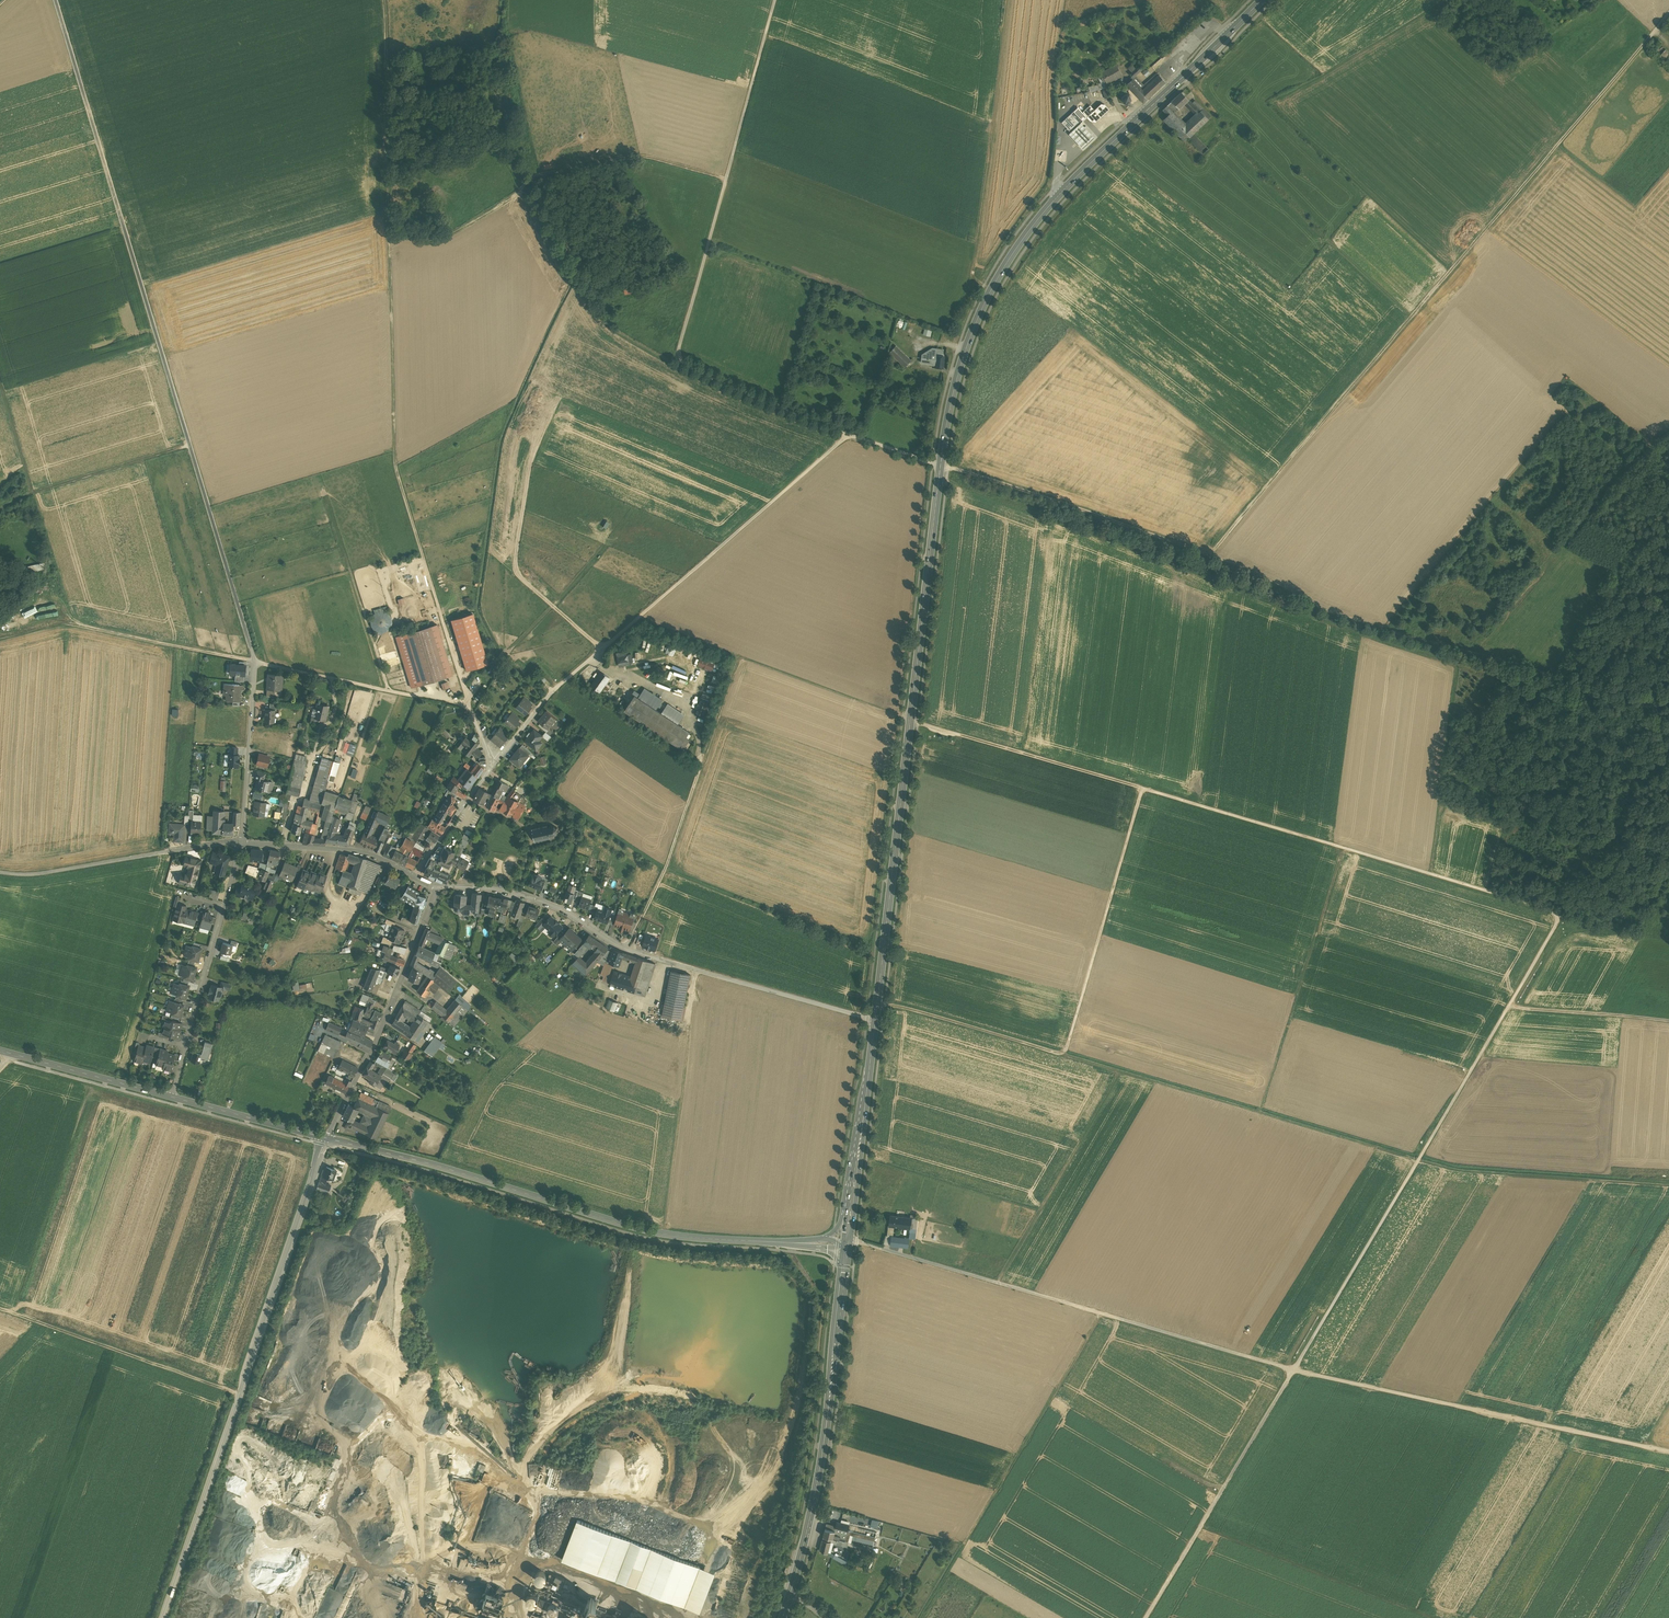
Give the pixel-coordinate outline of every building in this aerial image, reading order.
[(1189,44),(1195,39),(1189,32),(1183,38),(1189,44)] [(1137,59),(1127,68),(1130,71),(1140,61),(1137,59)] [(1130,71),(1128,72),(1133,77),(1145,66),(1140,61),(1130,71)] [(1122,74),(1116,64),(1101,72),(1107,83),(1122,74)] [(1155,78),(1162,86),(1166,82),(1159,75),(1155,78)] [(1155,78),(1142,89),(1141,91),(1148,99),(1162,86),(1155,78)] [(1138,97),(1144,103),(1148,99),(1141,91),(1142,89),(1132,79),(1126,85),(1130,89),(1138,97)] [(1138,97),(1130,89),(1126,93),(1127,93),(1128,93),(1129,93),(1130,94),(1130,95),(1131,96),(1132,96),(1132,97),(1132,99),(1132,100),(1131,101),(1130,102),(1130,103),(1129,103),(1128,104),(1129,106),(1138,97)] [(1181,92),(1172,101),(1179,108),(1184,103),(1188,99),(1181,92)] [(1132,100),(1132,98),(1132,96),(1130,95),(1129,93),(1128,93),(1127,93),(1126,93),(1125,94),(1124,94),(1123,95),(1122,96),(1121,99),(1122,101),(1123,102),(1125,103),(1127,104),(1129,103),(1130,102),(1132,100)] [(1192,103),(1188,99),(1184,103),(1196,115),(1200,111),(1199,108),(1192,103)] [(1201,106),(1195,100),(1192,103),(1199,108),(1201,106)] [(1179,108),(1172,101),(1167,106),(1174,113),(1179,108)] [(1101,104),(1094,110),(1090,105),(1082,112),(1087,117),(1090,120),(1095,122),(1109,109),(1105,104),(1101,104)] [(1174,113),(1167,106),(1163,110),(1167,114),(1163,118),(1181,136),(1185,132),(1182,129),(1186,125),(1174,113)] [(1082,112),(1078,107),(1074,111),(1083,121),(1087,117),(1082,112)] [(1083,121),(1074,111),(1062,122),(1067,128),(1070,131),(1070,132),(1071,132),(1081,123),(1083,121)] [(1186,125),(1182,129),(1185,132),(1190,137),(1193,133),(1208,118),(1200,111),(1196,115),(1186,125)] [(1081,123),(1071,132),(1070,132),(1069,134),(1076,141),(1083,148),(1094,137),(1087,130),(1081,123)] [(1190,137),(1185,132),(1181,136),(1186,141),(1188,138),(1190,137)] [(1188,138),(1203,154),(1209,149),(1193,133),(1190,137),(1188,138)] [(931,336),(933,330),(924,328),(923,335),(931,336)] [(911,360),(896,346),(890,352),(905,366),(911,360)] [(944,351),(932,349),(923,355),(921,362),(932,364),(934,365),(936,355),(943,356),(944,351)] [(943,356),(936,355),(934,365),(932,364),(932,367),(942,368),(943,356)] [(45,562),(28,566),(29,572),(46,569),(45,562)] [(369,622),(371,626),(373,629),(377,631),(381,632),(384,631),(387,629),(390,627),(392,624),(392,620),(392,616),(390,613),(387,610),(384,609),(380,608),(376,609),(373,611),(370,614),(369,618),(369,622)] [(473,615),(452,621),(467,670),(488,664),(473,615)] [(431,627),(398,636),(413,687),(453,675),(438,624),(431,627)] [(672,655),(674,648),(666,646),(664,652),(672,655)] [(625,656),(616,658),(618,665),(631,663),(630,655),(625,656)] [(715,664),(700,658),(697,665),(712,671),(715,664)] [(239,665),(232,664),(231,674),(235,675),(244,675),(245,675),(246,665),(243,665),(239,665)] [(588,681),(592,678),(591,676),(596,672),(591,665),(581,672),(588,681)] [(603,686),(609,677),(603,673),(597,682),(603,686)] [(282,675),(268,674),(268,677),(269,678),(269,682),(268,689),(275,690),(278,690),(279,682),(282,682),(282,675)] [(680,693),(683,685),(668,680),(667,683),(665,683),(664,687),(680,693)] [(612,695),(617,682),(614,681),(609,694),(612,695)] [(239,685),(224,684),(224,691),(227,691),(227,694),(226,694),(226,701),(233,701),(239,702),(240,702),(240,696),(238,696),(239,690),(239,685)] [(275,690),(268,689),(267,689),(266,696),(274,697),(275,690)] [(660,703),(645,693),(641,699),(656,709),(660,703)] [(689,732),(635,695),(625,710),(673,742),(679,746),(680,746),(686,737),(689,732)] [(694,707),(696,697),(689,696),(687,705),(694,707)] [(528,705),(523,701),(521,704),(520,704),(517,707),(526,714),(527,712),(527,711),(530,707),(528,705)] [(707,706),(700,703),(696,714),(704,717),(707,706)] [(328,707),(317,704),(316,710),(315,709),(313,717),(316,718),(320,719),(326,720),(327,715),(326,715),(328,707)] [(681,717),(666,707),(663,713),(677,723),(681,717)] [(275,710),(265,709),(264,722),(274,723),(275,710)] [(625,710),(624,710),(623,712),(671,745),(673,742),(625,710)] [(556,718),(547,711),(538,721),(548,729),(556,718)] [(520,718),(512,712),(510,715),(511,715),(518,721),(520,718)] [(518,721),(511,715),(510,715),(505,722),(514,729),(516,727),(515,726),(519,722),(518,721)] [(508,733),(500,727),(498,730),(499,730),(506,736),(508,733)] [(542,736),(534,729),(525,741),(537,750),(540,746),(537,743),(542,736)] [(556,734),(550,729),(547,732),(553,737),(556,734)] [(506,736),(499,730),(498,730),(491,740),(500,747),(504,742),(504,741),(507,736),(506,736)] [(550,737),(545,732),(542,736),(548,740),(550,737)] [(470,741),(466,738),(462,743),(465,746),(465,747),(462,751),(476,762),(477,760),(479,762),(479,763),(485,762),(485,756),(482,756),(481,754),(476,749),(477,748),(476,747),(478,744),(477,743),(479,741),(475,734),(470,741)] [(690,739),(686,737),(680,746),(683,749),(690,739)] [(351,744),(347,754),(352,756),(355,745),(351,744)] [(531,752),(522,745),(520,748),(529,755),(531,752)] [(520,748),(519,748),(510,759),(520,767),(529,755),(520,748)] [(229,754),(228,766),(238,767),(239,755),(237,755),(230,754),(229,754)] [(269,757),(259,754),(256,764),(267,767),(269,757)] [(328,759),(322,758),(317,772),(324,774),(328,759)] [(309,800),(304,799),(302,807),(306,808),(307,808),(306,808),(307,808),(317,811),(319,811),(321,803),(321,802),(325,791),(328,780),(330,774),(334,761),(328,759),(324,774),(317,797),(316,802),(309,800)] [(340,763),(334,761),(330,774),(335,775),(336,776),(340,763)] [(306,765),(293,762),(291,773),(303,776),(306,765)] [(474,768),(470,765),(469,766),(466,763),(464,766),(467,768),(471,771),(474,768)] [(474,768),(471,771),(477,776),(484,768),(477,763),(474,768)] [(467,768),(462,775),(463,775),(459,780),(468,787),(477,776),(471,771),(467,768)] [(265,773),(257,771),(255,778),(258,779),(263,780),(265,773)] [(317,772),(309,800),(316,802),(317,797),(324,774),(317,772)] [(303,776),(291,773),(288,784),(301,787),(303,776)] [(263,780),(258,779),(257,784),(256,784),(255,788),(266,791),(269,782),(269,781),(263,780)] [(509,785),(499,780),(492,794),(499,798),(500,799),(504,801),(506,797),(501,794),(503,790),(504,791),(504,790),(506,791),(509,785)] [(454,784),(450,781),(447,787),(454,792),(458,786),(454,784)] [(301,787),(288,784),(286,793),(290,794),(299,796),(301,787)] [(479,788),(477,791),(473,799),(483,804),(487,796),(488,796),(489,793),(479,788)] [(456,794),(448,789),(444,795),(447,796),(449,794),(454,797),(456,794)] [(524,799),(512,789),(507,796),(521,803),(524,799)] [(338,796),(325,791),(321,802),(321,803),(326,804),(335,807),(338,796)] [(290,794),(286,793),(280,820),(285,821),(289,805),(290,800),(290,794)] [(492,794),(489,793),(488,796),(490,797),(487,802),(486,806),(495,810),(497,807),(496,806),(495,806),(499,798),(492,794)] [(447,796),(433,819),(439,823),(446,811),(451,814),(455,806),(452,804),(455,798),(454,797),(449,794),(447,796)] [(335,807),(334,811),(336,811),(346,814),(347,811),(348,811),(352,800),(343,797),(343,796),(342,797),(338,796),(335,807)] [(506,797),(504,801),(500,799),(499,801),(503,803),(500,809),(508,813),(509,811),(512,805),(518,808),(520,804),(521,803),(507,796),(506,797)] [(355,801),(352,800),(348,811),(353,813),(354,814),(358,802),(355,801)] [(266,803),(255,801),(253,815),(264,816),(266,803)] [(335,807),(326,804),(321,818),(327,820),(331,822),(333,816),(332,816),(333,813),(334,811),(335,807)] [(518,808),(515,814),(514,816),(518,819),(525,807),(520,804),(518,808)] [(518,808),(512,805),(509,811),(515,814),(518,808)] [(224,811),(214,810),(213,817),(208,816),(207,830),(212,830),(212,833),(222,834),(223,824),(223,822),(224,811)] [(348,811),(347,811),(346,814),(345,818),(351,820),(353,813),(348,811)] [(390,817),(378,811),(374,818),(377,820),(386,824),(390,817)] [(300,814),(296,813),(294,819),(304,821),(304,820),(305,815),(300,814)] [(334,816),(330,828),(329,830),(335,832),(339,818),(334,816)] [(374,818),(371,817),(368,824),(374,826),(377,820),(374,818)] [(399,821),(393,818),(390,823),(394,825),(390,833),(392,834),(393,832),(399,821)] [(304,821),(294,819),(291,831),(299,834),(302,826),(304,821)] [(433,819),(432,819),(427,826),(440,834),(445,827),(439,823),(433,819)] [(193,821),(191,821),(191,825),(191,828),(191,833),(196,833),(196,832),(200,833),(201,822),(193,821)] [(317,824),(308,821),(306,827),(307,827),(305,832),(310,833),(314,835),(317,824)] [(418,825),(410,839),(415,841),(415,842),(416,842),(419,837),(421,833),(425,826),(425,825),(421,823),(419,826),(418,825)] [(184,825),(170,824),(169,831),(174,831),(174,841),(183,841),(184,825)] [(223,824),(222,834),(227,834),(233,834),(233,825),(233,824),(225,824),(223,824)] [(355,827),(349,824),(347,828),(348,828),(345,836),(344,837),(343,844),(348,845),(350,841),(353,834),(352,834),(355,827)] [(368,824),(364,833),(359,843),(364,845),(363,846),(366,847),(367,846),(374,849),(378,840),(378,839),(370,835),(374,826),(368,824)] [(546,826),(543,826),(543,825),(542,826),(540,827),(539,826),(539,827),(536,828),(536,827),(535,827),(536,828),(532,829),(532,828),(531,828),(535,842),(536,842),(535,841),(538,841),(539,841),(539,840),(542,840),(542,841),(543,840),(545,839),(545,840),(546,840),(546,839),(549,838),(549,839),(550,839),(555,838),(554,834),(555,834),(556,835),(557,834),(556,833),(557,832),(558,832),(559,831),(558,831),(557,829),(558,828),(557,827),(557,828),(555,827),(555,826),(554,826),(554,827),(552,827),(552,826),(551,826),(551,827),(550,828),(550,826),(549,827),(549,828),(548,828),(547,825),(546,825),(546,826)] [(330,828),(325,826),(320,839),(318,839),(317,844),(325,845),(325,842),(325,841),(329,830),(330,828)] [(378,839),(378,840),(383,842),(386,835),(388,832),(389,830),(384,828),(378,839)] [(335,832),(329,830),(325,841),(325,842),(339,843),(340,836),(339,835),(334,835),(335,832)] [(439,836),(431,831),(426,839),(430,842),(431,840),(435,842),(439,836)] [(309,837),(304,835),(302,844),(312,844),(313,839),(314,835),(310,833),(309,837)] [(406,836),(398,850),(403,852),(405,848),(410,839),(406,836)] [(433,864),(429,862),(427,867),(424,873),(428,875),(428,876),(441,881),(442,880),(446,882),(455,865),(459,857),(468,841),(467,841),(462,838),(459,845),(460,846),(455,855),(453,855),(455,852),(443,847),(442,850),(436,864),(438,865),(438,866),(433,864)] [(410,839),(405,848),(410,851),(415,842),(415,841),(410,839)] [(383,842),(378,840),(374,850),(379,852),(383,842)] [(418,844),(416,842),(413,846),(423,852),(425,849),(425,848),(423,847),(418,844)] [(396,848),(388,844),(382,855),(390,858),(391,857),(395,849),(396,848)] [(423,852),(413,846),(408,856),(411,857),(414,852),(421,856),(423,852)] [(438,848),(433,855),(436,857),(433,864),(438,866),(438,865),(436,864),(442,850),(438,848)] [(251,857),(250,860),(261,861),(262,851),(252,849),(251,852),(250,852),(250,857),(251,857)] [(408,856),(395,849),(391,857),(404,864),(408,856)] [(279,852),(271,850),(267,864),(267,866),(271,867),(272,865),(277,866),(279,860),(277,860),(279,852)] [(219,853),(219,855),(212,854),(212,855),(210,862),(217,864),(215,873),(224,876),(229,856),(219,853)] [(348,856),(340,854),(335,868),(343,870),(347,860),(348,857),(348,856)] [(367,859),(354,855),(352,862),(356,863),(355,864),(365,867),(367,859)] [(433,855),(432,855),(430,858),(425,866),(427,867),(429,862),(433,864),(436,857),(433,855)] [(411,857),(408,856),(404,864),(413,868),(416,860),(411,857)] [(194,859),(186,857),(184,864),(189,866),(191,866),(194,859)] [(468,861),(460,857),(455,865),(460,868),(459,869),(463,871),(465,868),(468,863),(468,861)] [(200,860),(194,859),(191,866),(189,866),(187,876),(181,875),(179,882),(193,886),(200,860)] [(380,864),(367,859),(365,867),(358,890),(368,893),(377,872),(380,865),(380,864)] [(297,867),(285,862),(279,877),(285,879),(286,875),(292,878),(295,871),(297,867)] [(365,867),(355,864),(352,875),(343,871),(338,883),(348,887),(350,887),(358,890),(365,867)] [(256,867),(248,865),(245,872),(254,876),(257,870),(258,867),(256,867)] [(261,871),(257,870),(254,876),(265,881),(266,878),(268,875),(269,872),(262,869),(261,871)] [(310,873),(303,870),(297,885),(304,888),(305,887),(310,873)] [(318,874),(311,871),(310,873),(305,887),(312,890),(313,888),(318,874)] [(318,874),(313,888),(320,891),(326,876),(319,873),(318,874)] [(400,878),(390,873),(385,882),(395,887),(399,879),(400,878)] [(541,877),(534,874),(530,886),(541,890),(542,887),(544,880),(540,879),(541,877)] [(267,878),(266,883),(265,882),(265,883),(262,890),(261,893),(261,894),(267,896),(273,880),(267,878)] [(404,881),(399,879),(395,887),(399,889),(402,884),(404,881)] [(407,887),(402,884),(399,889),(397,892),(401,895),(407,887)] [(255,888),(242,885),(241,889),(240,894),(239,896),(252,899),(255,888)] [(410,919),(409,921),(413,922),(417,923),(422,908),(424,909),(427,901),(425,900),(426,896),(418,894),(419,892),(408,885),(407,887),(401,895),(414,903),(410,919)] [(584,892),(578,890),(575,899),(580,901),(582,896),(582,897),(584,892)] [(567,892),(567,891),(564,900),(571,903),(574,894),(567,892)] [(480,894),(472,893),(471,905),(470,910),(471,910),(476,911),(476,907),(478,908),(478,905),(479,899),(480,900),(480,894)] [(469,904),(466,904),(464,904),(465,896),(455,895),(454,905),(455,906),(454,907),(454,909),(455,911),(458,911),(459,910),(462,910),(462,911),(463,913),(469,913),(470,912),(471,910),(470,910),(471,905),(469,905),(469,904)] [(498,898),(489,896),(488,898),(487,898),(485,905),(490,906),(490,910),(489,914),(494,916),(496,906),(498,898)] [(582,897),(582,896),(580,901),(579,906),(588,909),(591,900),(582,897)] [(505,898),(504,900),(498,898),(496,906),(500,907),(499,910),(504,911),(505,906),(506,907),(506,906),(508,903),(507,903),(508,899),(505,898)] [(525,903),(517,900),(513,912),(512,914),(519,917),(525,903)] [(177,903),(176,906),(173,918),(182,920),(182,921),(185,909),(186,906),(177,903)] [(539,910),(529,906),(526,915),(536,919),(539,910)] [(604,911),(598,909),(596,913),(594,918),(607,923),(607,922),(610,913),(611,909),(605,907),(604,911)] [(197,912),(189,910),(185,922),(194,925),(195,919),(197,912)] [(210,912),(204,911),(201,921),(200,927),(209,929),(211,923),(212,916),(209,915),(210,912)] [(620,911),(615,925),(620,927),(620,929),(623,930),(624,928),(629,930),(634,915),(620,911)] [(410,919),(402,917),(400,921),(412,926),(413,922),(409,921),(410,919)] [(562,926),(551,917),(546,922),(544,925),(545,926),(550,931),(549,932),(554,935),(562,926)] [(542,918),(536,925),(542,930),(545,926),(544,925),(546,922),(542,918)] [(394,926),(392,925),(390,931),(402,936),(404,930),(394,926)] [(426,928),(420,940),(425,942),(427,938),(429,939),(431,932),(429,932),(430,930),(426,928)] [(563,936),(560,939),(561,941),(566,945),(575,934),(569,928),(563,936)] [(402,936),(390,931),(387,938),(392,940),(400,943),(402,936)] [(443,937),(431,932),(429,939),(440,943),(442,939),(443,937)] [(560,934),(554,941),(558,945),(561,941),(560,939),(563,936),(560,934)] [(575,934),(566,945),(572,950),(575,946),(582,939),(575,934)] [(597,940),(589,934),(583,943),(578,949),(575,953),(578,956),(579,956),(582,952),(583,952),(585,950),(584,950),(588,946),(591,948),(597,940)] [(654,950),(658,939),(647,935),(646,938),(643,946),(654,950)] [(642,939),(639,937),(636,943),(643,946),(646,938),(643,937),(642,939)] [(440,943),(436,953),(443,956),(450,959),(454,949),(455,945),(448,942),(446,940),(444,940),(442,939),(440,943)] [(600,942),(597,940),(591,948),(595,951),(600,942)] [(230,944),(223,942),(221,951),(230,954),(232,945),(232,944),(230,944)] [(609,948),(600,942),(595,951),(594,951),(595,951),(586,962),(592,967),(597,962),(607,950),(609,948)] [(397,957),(390,955),(392,949),(389,948),(389,947),(383,945),(381,950),(385,951),(383,957),(387,959),(392,961),(395,962),(397,957)] [(423,947),(419,945),(415,954),(419,955),(431,961),(432,958),(435,952),(425,947),(423,947)] [(199,947),(193,946),(192,947),(186,946),(185,950),(200,954),(201,948),(199,947)] [(399,946),(397,952),(404,954),(407,948),(399,946)] [(572,950),(569,953),(572,956),(575,953),(578,949),(575,946),(572,950)] [(385,951),(381,950),(379,949),(377,955),(379,956),(381,957),(383,957),(385,951)] [(623,952),(614,949),(609,962),(609,963),(612,963),(618,966),(621,957),(623,952)] [(200,954),(185,950),(184,955),(190,957),(189,958),(195,960),(198,961),(200,954)] [(597,962),(604,965),(606,961),(609,962),(613,952),(607,950),(597,962)] [(443,956),(436,953),(435,952),(432,958),(441,962),(443,956)] [(513,963),(517,955),(510,952),(506,959),(513,963)] [(638,957),(623,952),(621,957),(637,962),(638,957)] [(586,962),(579,956),(578,956),(573,962),(586,974),(592,967),(586,962)] [(405,960),(397,957),(395,962),(403,965),(405,960)] [(633,974),(642,977),(648,961),(638,957),(637,962),(633,974)] [(441,962),(432,958),(431,961),(430,963),(438,967),(439,967),(441,962)] [(417,961),(413,959),(411,966),(413,967),(415,967),(416,968),(419,964),(416,963),(417,961)] [(609,962),(606,961),(604,965),(601,975),(604,976),(607,977),(612,963),(609,963),(609,962)] [(645,996),(656,964),(648,961),(639,987),(637,986),(635,992),(645,996)] [(391,964),(390,964),(388,969),(387,972),(396,976),(400,968),(391,964)] [(428,970),(419,964),(416,968),(422,972),(427,975),(432,979),(436,973),(429,969),(428,970)] [(194,966),(188,965),(187,966),(181,965),(180,969),(195,973),(196,967),(194,966)] [(416,968),(415,967),(413,967),(408,979),(417,983),(422,972),(416,968)] [(457,981),(444,970),(439,967),(436,973),(432,979),(435,980),(434,981),(439,986),(447,992),(457,981)] [(371,968),(363,987),(371,990),(375,981),(377,976),(380,969),(379,969),(376,969),(371,968)] [(195,973),(180,969),(179,974),(185,976),(184,977),(190,979),(193,980),(195,973)] [(387,972),(380,969),(377,976),(383,979),(384,975),(385,973),(386,973),(387,972)] [(690,974),(671,970),(662,1015),(681,1019),(690,974)] [(632,977),(614,971),(611,980),(610,983),(610,984),(635,992),(637,986),(639,987),(642,977),(633,974),(632,977)] [(388,983),(382,980),(381,984),(392,988),(394,983),(395,984),(398,977),(396,976),(387,972),(386,973),(385,973),(384,975),(392,978),(390,982),(389,981),(388,983)] [(427,975),(416,991),(425,996),(427,993),(431,988),(435,991),(439,986),(434,981),(435,980),(432,979),(427,975)] [(231,984),(221,981),(220,987),(222,987),(222,988),(229,990),(231,984)] [(180,983),(179,985),(174,983),(172,988),(187,992),(189,985),(180,983)] [(220,987),(212,985),(211,988),(210,988),(209,993),(210,993),(209,997),(219,1000),(220,996),(221,996),(222,991),(221,991),(222,988),(222,987),(220,987)] [(187,992),(172,988),(171,993),(177,994),(176,996),(183,997),(186,998),(187,992)] [(431,988),(427,993),(432,996),(435,991),(431,988)] [(373,997),(363,993),(361,998),(363,998),(361,1002),(367,1004),(368,1001),(369,998),(372,999),(373,997)] [(469,1004),(458,995),(455,999),(462,1005),(465,1008),(469,1004)] [(455,999),(447,1009),(454,1015),(457,1012),(462,1005),(455,999)] [(618,1003),(609,999),(606,1008),(614,1011),(618,1003)] [(173,1002),(169,1000),(168,1006),(182,1010),(184,1004),(180,1003),(173,1002)] [(374,1004),(368,1001),(367,1004),(366,1006),(367,1007),(364,1014),(371,1017),(375,1010),(372,1008),(374,1004)] [(421,1011),(405,1001),(402,1006),(417,1016),(418,1015),(421,1011)] [(445,1010),(435,1002),(434,1003),(431,1007),(449,1021),(453,1016),(445,1010)] [(462,1005),(457,1012),(462,1016),(467,1010),(465,1008),(462,1005)] [(182,1010),(168,1006),(166,1010),(172,1012),(172,1014),(179,1016),(181,1016),(182,1010)] [(363,1009),(355,1006),(354,1011),(353,1011),(351,1018),(359,1021),(360,1018),(363,1009)] [(417,1016),(402,1006),(397,1014),(403,1018),(405,1018),(406,1016),(414,1021),(417,1016)] [(381,1013),(375,1010),(371,1017),(374,1019),(378,1020),(381,1013)] [(453,1016),(449,1021),(454,1026),(462,1016),(457,1012),(454,1015),(453,1016)] [(420,1030),(424,1032),(431,1023),(418,1015),(417,1016),(414,1021),(412,1024),(420,1030)] [(349,1023),(365,1029),(367,1025),(367,1024),(359,1021),(351,1018),(348,1022),(349,1023)] [(373,1023),(360,1018),(359,1021),(367,1024),(367,1025),(371,1026),(373,1023)] [(409,1028),(395,1018),(392,1024),(405,1033),(409,1028)] [(172,1020),(165,1019),(163,1026),(165,1026),(179,1030),(181,1023),(172,1020)] [(341,1027),(329,1022),(326,1029),(338,1034),(341,1027)] [(365,1029),(349,1023),(346,1030),(348,1030),(361,1036),(361,1035),(362,1032),(363,1033),(365,1029)] [(420,1030),(412,1024),(409,1028),(405,1033),(418,1042),(424,1032),(420,1030)] [(179,1030),(165,1026),(163,1033),(169,1035),(178,1038),(180,1031),(179,1030)] [(348,1030),(346,1035),(346,1037),(351,1039),(350,1041),(356,1044),(356,1045),(367,1050),(369,1050),(373,1041),(361,1035),(361,1036),(348,1030)] [(324,1038),(310,1032),(308,1038),(312,1040),(310,1045),(315,1047),(314,1049),(318,1050),(324,1038)] [(341,1041),(325,1035),(324,1038),(318,1050),(334,1057),(341,1041)] [(443,1043),(435,1037),(432,1041),(439,1047),(443,1043)] [(395,1044),(387,1040),(383,1047),(384,1048),(395,1053),(399,1045),(395,1043),(395,1044)] [(439,1047),(432,1041),(429,1045),(436,1051),(439,1047)] [(205,1042),(202,1052),(198,1051),(197,1052),(193,1051),(191,1060),(199,1063),(201,1057),(208,1059),(212,1043),(205,1042)] [(416,1045),(412,1042),(407,1050),(411,1053),(416,1045)] [(139,1045),(138,1049),(134,1061),(142,1063),(143,1061),(142,1061),(146,1047),(139,1045)] [(154,1047),(147,1045),(146,1047),(142,1061),(143,1061),(150,1063),(152,1056),(154,1047)] [(436,1051),(429,1045),(424,1051),(432,1056),(436,1051)] [(168,1051),(160,1049),(158,1057),(156,1064),(163,1066),(164,1067),(167,1053),(168,1051)] [(389,1055),(381,1050),(376,1061),(387,1067),(387,1068),(390,1063),(389,1063),(386,1061),(389,1055)] [(407,1050),(402,1057),(408,1061),(413,1054),(411,1053),(407,1050)] [(174,1055),(167,1053),(164,1067),(163,1066),(163,1069),(170,1071),(174,1059),(175,1055),(174,1055)] [(353,1066),(342,1060),(338,1068),(349,1074),(347,1077),(352,1079),(358,1068),(353,1066)] [(387,1067),(376,1061),(374,1063),(374,1064),(381,1068),(385,1070),(387,1067)] [(370,1069),(367,1067),(362,1074),(371,1080),(376,1083),(381,1076),(377,1074),(370,1069)] [(385,1070),(383,1074),(391,1079),(395,1072),(390,1069),(387,1068),(387,1067),(385,1070)] [(342,1082),(329,1075),(325,1082),(336,1088),(339,1089),(342,1082)] [(344,1082),(342,1082),(339,1089),(341,1090),(345,1092),(351,1081),(347,1078),(346,1078),(344,1082)] [(391,1107),(361,1092),(358,1098),(377,1107),(388,1112),(391,1107)] [(377,1107),(358,1098),(354,1107),(358,1108),(357,1109),(365,1112),(373,1116),(377,1107)] [(354,1107),(349,1104),(343,1116),(349,1119),(352,1120),(357,1109),(358,1108),(354,1107)] [(368,1127),(365,1133),(376,1138),(388,1112),(377,1107),(373,1116),(368,1127)] [(373,1116),(365,1112),(360,1123),(368,1127),(373,1116)] [(360,1123),(352,1120),(349,1119),(346,1124),(356,1129),(365,1133),(368,1127),(360,1123)] [(356,1129),(346,1124),(345,1127),(354,1132),(356,1129)] [(336,1170),(326,1167),(325,1170),(324,1170),(323,1172),(324,1173),(323,1176),(333,1179),(336,1170)] [(331,1185),(319,1181),(317,1186),(325,1189),(329,1190),(331,1185)] [(897,1216),(890,1215),(889,1225),(894,1226),(896,1226),(897,1216)] [(912,1218),(897,1216),(896,1226),(910,1228),(912,1218)] [(892,1236),(891,1236),(890,1245),(908,1247),(909,1238),(892,1236)] [(477,1471),(483,1474),(486,1467),(479,1464),(477,1471)] [(877,1528),(879,1521),(871,1519),(870,1526),(877,1528)] [(577,1521),(562,1560),(635,1589),(651,1549),(577,1521)] [(849,1525),(837,1522),(836,1528),(847,1531),(847,1530),(849,1525)] [(835,1530),(825,1528),(823,1538),(828,1539),(828,1537),(833,1538),(834,1535),(835,1530)] [(875,1537),(847,1530),(847,1531),(847,1534),(850,1534),(874,1540),(875,1537)] [(827,1540),(822,1539),(819,1549),(829,1555),(831,1553),(825,1549),(827,1540)] [(700,1568),(651,1549),(635,1589),(684,1607),(700,1568)] [(712,1558),(713,1569),(730,1569),(730,1553),(724,1553),(724,1557),(712,1558)] [(846,1561),(831,1553),(829,1555),(847,1565),(849,1562),(846,1560),(846,1561)] [(565,1581),(549,1575),(544,1587),(560,1593),(565,1581)] [(501,1589),(489,1585),(486,1584),(483,1591),(499,1596),(500,1593),(501,1589)] [(529,1588),(524,1603),(522,1610),(525,1617),(527,1617),(557,1617),(563,1601),(529,1588)] [(499,1596),(483,1591),(479,1602),(477,1601),(475,1608),(498,1616),(504,1598),(499,1596)] [(596,1605),(588,1602),(585,1609),(593,1612),(596,1605)] [(594,1613),(592,1613),(584,1610),(570,1604),(565,1617),(604,1617),(594,1613)]
